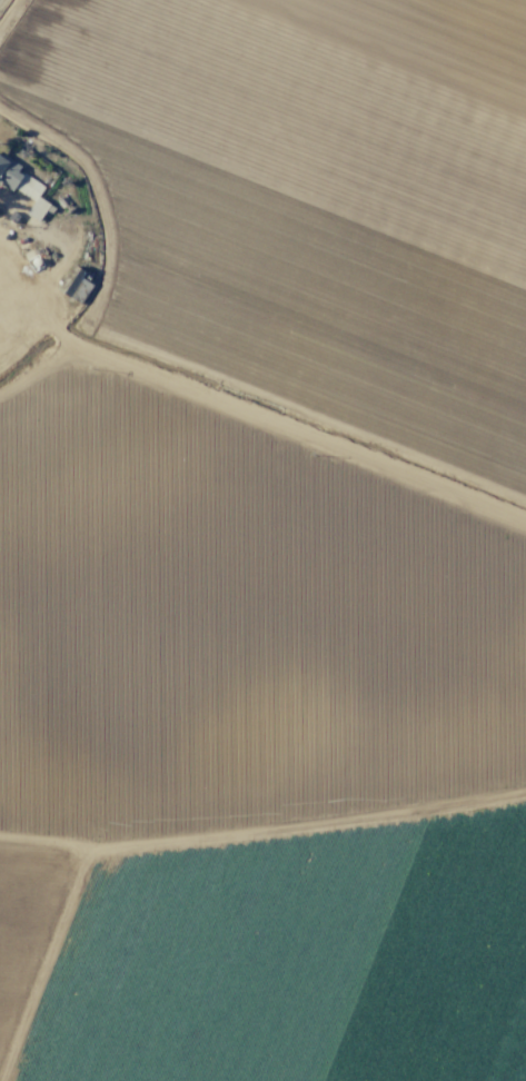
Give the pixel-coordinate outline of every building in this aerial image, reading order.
[(18,170),(20,167),(0,155),(0,182),(33,203),(44,186),(18,170)] [(57,289),(68,296),(83,271),(72,264),(57,289)]
